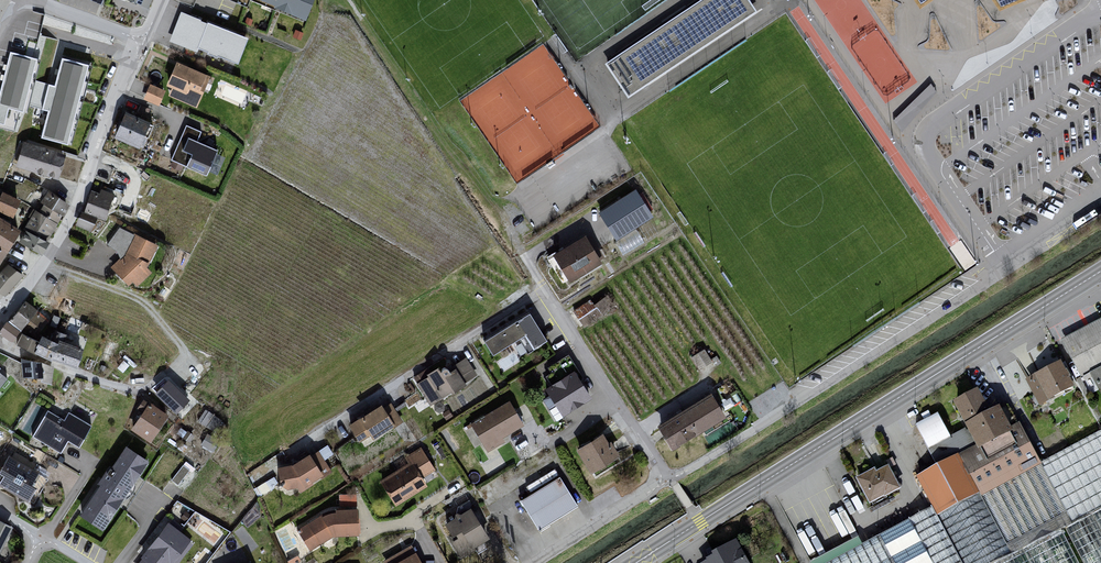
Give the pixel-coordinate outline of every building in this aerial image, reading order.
[(149,9),(153,0),(125,0),(149,9)] [(247,9),(250,2),(305,24),(315,0),(228,0),(247,9)] [(605,64),(627,98),(757,13),(749,0),(702,0),(605,64)] [(1000,8),(1020,0),(993,0),(1000,8)] [(249,38),(181,12),(170,41),(197,52),(199,49),(238,65),(249,38)] [(35,25),(27,52),(52,58),(60,31),(35,25)] [(99,85),(21,64),(15,85),(49,94),(48,102),(92,111),(99,85)] [(177,64),(166,87),(172,90),(168,97),(197,110),(210,78),(177,64)] [(49,94),(15,85),(0,133),(25,140),(38,144),(48,102),(49,94)] [(151,86),(144,102),(159,108),(166,92),(151,86)] [(126,112),(115,138),(139,148),(150,123),(126,112)] [(202,131),(186,124),(170,160),(206,176),(209,172),(217,175),(225,157),(216,153),(217,150),(197,141),(202,131)] [(0,133),(0,186),(7,189),(24,143),(25,140),(0,133)] [(65,156),(24,143),(16,170),(59,181),(65,156)] [(92,190),(84,211),(107,219),(116,194),(101,189),(100,193),(92,190)] [(49,192),(36,212),(56,227),(69,208),(49,192)] [(637,193),(599,214),(614,240),(652,219),(637,193)] [(0,199),(0,218),(11,227),(22,203),(2,194),(0,199)] [(84,211),(75,229),(91,235),(97,221),(84,211)] [(36,212),(25,233),(47,244),(56,227),(36,212)] [(0,220),(0,263),(22,233),(11,227),(0,220)] [(120,259),(112,267),(128,285),(133,281),(138,286),(151,272),(147,267),(158,247),(135,236),(120,228),(108,245),(117,251),(120,259)] [(25,233),(19,246),(42,258),(49,245),(47,244),(25,233)] [(555,262),(568,285),(603,266),(590,242),(555,262)] [(0,278),(0,296),(5,300),(22,278),(8,269),(0,278)] [(574,308),(583,323),(611,304),(605,294),(594,301),(591,297),(574,308)] [(0,333),(0,337),(12,345),(22,335),(37,342),(48,325),(48,319),(39,314),(26,304),(0,333)] [(530,316),(485,343),(494,358),(525,339),(533,351),(546,343),(530,316)] [(1062,340),(1082,377),(1093,372),(1100,367),(1100,319),(1062,340)] [(43,338),(35,356),(77,370),(83,353),(69,346),(71,338),(55,333),(52,342),(43,338)] [(37,345),(22,338),(18,348),(32,356),(37,345)] [(570,354),(547,368),(550,386),(545,391),(563,417),(591,400),(582,384),(583,378),(570,354)] [(424,372),(414,378),(431,405),(452,392),(453,394),(466,385),(465,382),(476,375),(465,359),(448,370),(447,369),(445,368),(444,369),(443,370),(443,372),(441,373),(439,370),(428,377),(424,372)] [(38,364),(21,362),(24,379),(42,380),(43,384),(50,385),(52,370),(38,364)] [(1063,364),(1027,382),(1039,409),(1077,392),(1063,364)] [(1093,372),(1100,387),(1100,367),(1093,372)] [(191,400),(168,379),(154,393),(177,415),(191,400)] [(981,393),(956,405),(977,447),(958,455),(984,496),(1043,468),(1020,425),(1013,431),(1003,413),(994,417),(981,393)] [(711,396),(658,427),(673,452),(726,422),(711,396)] [(509,403),(472,425),(488,451),(504,441),(502,438),(523,425),(509,403)] [(130,432),(151,444),(168,417),(150,404),(130,432)] [(381,406),(349,426),(359,442),(370,435),(374,440),(403,422),(391,405),(384,410),(381,406)] [(48,414),(33,439),(61,457),(67,443),(80,451),(92,429),(69,415),(65,423),(48,414)] [(1043,468),(1074,522),(1100,507),(1100,435),(1043,468)] [(603,438),(577,453),(592,475),(617,461),(603,438)] [(126,447),(80,516),(104,531),(149,462),(126,447)] [(409,466),(382,484),(395,510),(427,488),(423,479),(434,472),(421,447),(404,457),(409,466)] [(293,468),(278,469),(282,490),(298,490),(300,495),(332,475),(319,453),(293,468)] [(958,455),(917,479),(932,508),(939,520),(984,496),(958,455)] [(0,473),(0,478),(4,480),(0,486),(0,488),(29,505),(36,491),(31,489),(38,474),(10,458),(0,473)] [(186,459),(173,476),(185,485),(198,468),(186,459)] [(537,472),(524,481),(532,495),(561,478),(555,468),(540,477),(537,472)] [(876,473),(857,482),(872,508),(899,492),(888,470),(878,476),(876,473)] [(532,495),(522,502),(540,531),(579,506),(561,478),(532,495)] [(829,562),(996,562),(1015,553),(984,496),(939,520),(932,508),(829,562)] [(321,516),(298,531),(311,550),(334,536),(359,534),(357,510),(336,512),(321,516)] [(471,511),(446,523),(459,561),(488,541),(471,511)] [(1070,528),(1089,562),(1100,562),(1100,512),(1070,528)] [(13,529),(0,523),(0,553),(13,529)] [(140,562),(180,562),(192,545),(168,526),(140,562)] [(1060,529),(1015,553),(996,562),(1078,562),(1060,529)] [(706,562),(749,562),(738,542),(706,562)] [(384,562),(420,562),(413,548),(384,562)]
